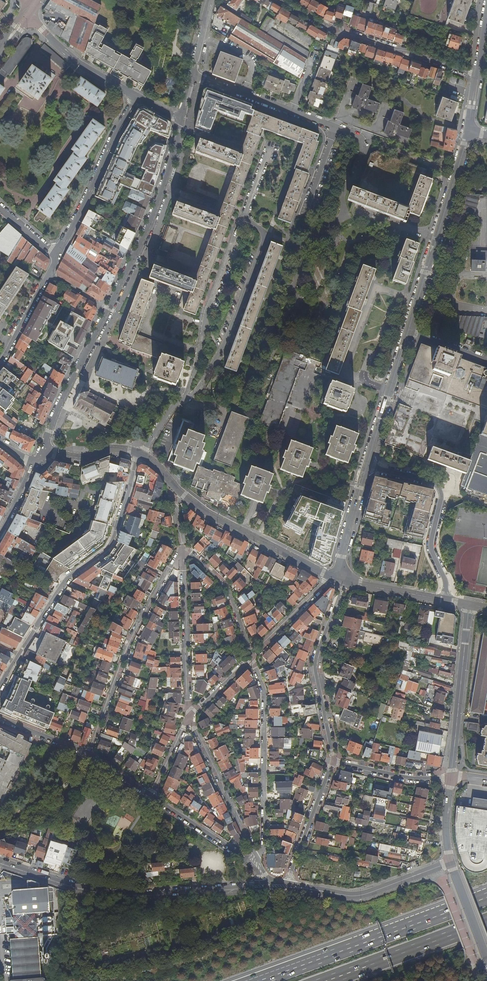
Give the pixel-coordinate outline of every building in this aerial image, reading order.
[(83,58),(84,52),(92,31),(94,23),(101,4),(92,0),(50,0),(44,9),(49,12),(51,9),(55,11),(56,9),(67,15),(68,15),(70,10),(77,14),(76,15),(78,17),(73,31),(70,30),(68,36),(66,35),(66,34),(63,32),(64,30),(51,21),(47,26),(52,32),(71,44),(69,46),(77,53),(83,58)] [(227,4),(236,10),(243,0),(230,0),(227,4)] [(273,3),(268,0),(259,0),(258,2),(262,5),(263,3),(268,6),(267,8),(269,10),(271,6),(273,3)] [(316,11),(320,4),(313,0),(312,0),(307,7),(307,8),(312,11),(312,10),(316,11)] [(395,10),(398,2),(396,2),(397,0),(385,0),(383,6),(395,10)] [(454,0),(414,0),(409,15),(444,26),(446,22),(447,18),(454,0)] [(447,18),(462,23),(465,16),(464,15),(465,13),(466,13),(471,0),(454,0),(447,18)] [(278,13),(281,8),(273,3),(271,6),(269,10),(273,12),(274,10),(278,13)] [(321,14),(325,16),(327,11),(328,8),(320,4),(316,11),(319,13),(321,14)] [(343,14),(351,17),(352,15),(354,8),(346,5),(345,9),(343,14)] [(236,26),(228,38),(300,78),(307,59),(301,55),(270,36),(260,30),(251,24),(250,24),(239,17),(223,7),(220,17),(236,26)] [(336,17),(342,19),(343,14),(345,9),(338,7),(335,16),(334,16),(333,18),(335,19),(336,17)] [(278,13),(276,17),(286,23),(289,19),(291,14),(292,14),(281,8),(278,13)] [(70,16),(64,30),(63,32),(66,34),(66,35),(68,36),(70,30),(73,31),(78,17),(76,15),(77,14),(70,10),(68,15),(70,16)] [(332,21),(332,20),(333,18),(334,16),(334,13),(327,11),(325,16),(324,18),(332,21)] [(242,14),(239,17),(250,24),(252,20),(242,14)] [(297,24),(300,19),(291,14),(289,19),(291,21),(290,22),(293,24),(294,22),(297,24)] [(352,25),(357,27),(360,17),(352,15),(351,17),(349,23),(352,24),(352,25)] [(357,28),(365,31),(368,22),(369,20),(360,17),(357,27),(357,28)] [(262,25),(260,30),(270,36),(274,22),(268,18),(263,26),(262,25)] [(297,24),(307,30),(310,25),(300,19),(297,24)] [(284,28),(313,47),(315,40),(288,22),(284,28)] [(365,31),(373,34),(377,24),(368,22),(365,31)] [(126,82),(136,88),(139,82),(143,85),(152,70),(135,61),(137,57),(137,58),(143,47),(139,44),(138,46),(135,44),(129,53),(131,54),(128,59),(114,51),(114,50),(103,44),(101,47),(98,46),(106,32),(104,31),(106,28),(99,25),(98,26),(94,23),(92,31),(84,52),(88,55),(89,53),(96,57),(95,59),(93,63),(106,71),(109,66),(123,74),(124,72),(130,76),(129,77),(126,82)] [(381,37),(382,35),(385,27),(377,24),(373,34),(381,37)] [(306,31),(316,38),(317,36),(319,30),(310,25),(307,30),(306,31)] [(382,35),(388,38),(391,28),(385,26),(385,27),(382,35)] [(388,38),(393,40),(396,32),(397,30),(391,28),(388,38)] [(273,30),(270,36),(301,55),(307,59),(308,59),(310,52),(273,30)] [(319,30),(317,36),(321,39),(321,38),(324,39),(327,34),(319,30)] [(393,40),(401,43),(404,37),(399,35),(400,33),(396,32),(393,40)] [(462,37),(450,33),(446,45),(458,49),(462,37)] [(333,37),(330,44),(325,43),(324,47),(326,48),(324,54),(330,56),(334,46),(336,40),(337,39),(333,37)] [(0,73),(0,75),(4,78),(8,73),(10,75),(29,48),(31,45),(32,43),(32,42),(31,40),(30,39),(29,38),(28,38),(27,38),(25,38),(23,39),(21,42),(5,64),(2,69),(2,70),(0,73)] [(336,40),(334,46),(330,56),(338,59),(342,49),(343,49),(344,45),(349,47),(352,40),(348,39),(345,38),(336,40)] [(352,40),(349,47),(347,55),(355,58),(358,49),(360,43),(356,42),(352,40)] [(360,43),(358,49),(366,52),(368,46),(364,44),(360,43)] [(65,71),(70,66),(44,44),(40,49),(65,71)] [(368,46),(366,52),(365,55),(375,58),(378,49),(373,47),(368,46)] [(382,50),(378,49),(375,58),(374,61),(382,64),(383,59),(386,52),(382,50)] [(220,52),(212,74),(234,83),(243,60),(220,52)] [(390,53),(386,52),(383,59),(385,60),(392,62),(395,55),(390,53)] [(323,55),(315,79),(314,78),(311,86),(313,87),(312,92),(309,91),(307,98),(309,99),(307,104),(317,107),(320,100),(319,99),(320,95),(322,95),(325,87),(323,87),(325,82),(326,83),(335,59),(323,55)] [(399,56),(395,55),(392,62),(391,64),(400,66),(402,59),(403,57),(399,56)] [(407,60),(402,59),(400,66),(399,67),(405,69),(408,70),(411,62),(407,60)] [(412,60),(411,62),(408,70),(413,72),(409,85),(413,86),(417,76),(420,67),(421,66),(421,63),(417,62),(412,60)] [(37,62),(19,86),(19,87),(23,89),(34,97),(35,98),(38,100),(56,75),(50,71),(46,77),(38,72),(42,66),(37,62)] [(425,69),(420,67),(417,76),(426,79),(427,78),(430,70),(425,69)] [(434,68),(431,67),(430,70),(427,78),(434,81),(437,72),(436,72),(437,69),(434,68)] [(434,81),(433,83),(439,85),(442,76),(440,75),(442,70),(440,70),(438,69),(437,72),(434,81)] [(263,87),(279,93),(280,91),(288,94),(289,91),(294,92),(296,85),(289,83),(290,81),(285,79),(284,81),(268,75),(263,87)] [(105,95),(81,79),(73,90),(97,107),(105,95)] [(362,83),(358,94),(363,95),(362,97),(358,95),(355,94),(351,106),(359,109),(361,104),(365,105),(364,108),(376,112),(379,102),(367,98),(371,86),(362,83)] [(19,87),(19,86),(17,85),(15,88),(33,100),(35,98),(34,97),(23,89),(19,87)] [(256,107),(207,89),(203,91),(195,129),(214,136),(222,113),(239,119),(242,112),(253,116),(254,112),(256,107)] [(458,102),(442,96),(439,104),(441,104),(440,107),(438,107),(436,115),(451,120),(454,112),(453,112),(455,105),(456,105),(458,102)] [(394,108),(390,119),(395,121),(395,122),(390,121),(388,120),(383,132),(392,135),(394,129),(397,130),(396,133),(408,138),(412,128),(400,124),(404,112),(394,108)] [(140,110),(138,110),(132,120),(150,132),(160,134),(167,135),(168,131),(170,132),(171,126),(170,122),(148,111),(143,109),(140,110)] [(266,116),(254,112),(253,116),(246,133),(248,133),(243,146),(239,156),(238,155),(230,152),(227,150),(215,146),(211,145),(200,141),(195,155),(197,163),(190,168),(182,191),(217,204),(214,210),(179,197),(172,217),(171,216),(168,226),(169,226),(157,255),(181,264),(179,270),(190,274),(189,279),(184,277),(180,276),(167,271),(163,269),(154,266),(149,278),(184,291),(178,307),(184,309),(184,311),(195,315),(201,301),(208,282),(216,260),(223,240),(228,227),(239,197),(246,177),(256,151),(260,138),(259,137),(262,129),(270,132),(280,136),(304,144),(295,169),(296,170),(289,188),(278,219),(290,223),(295,211),(304,187),(309,175),(307,174),(309,167),(319,143),(316,142),(319,135),(307,131),(283,123),(275,119),(266,116)] [(39,215),(37,214),(34,218),(34,219),(34,220),(35,221),(35,222),(36,222),(37,222),(38,222),(39,220),(43,223),(47,217),(50,218),(69,191),(66,189),(87,160),(84,158),(98,137),(104,129),(93,121),(72,150),(75,152),(54,182),(57,184),(38,210),(39,211),(41,212),(39,215)] [(146,133),(131,123),(128,126),(129,127),(122,139),(120,144),(119,144),(117,147),(118,148),(116,153),(115,153),(114,155),(128,161),(131,154),(133,155),(136,147),(146,133)] [(129,127),(128,126),(124,133),(121,139),(119,144),(120,144),(122,139),(129,127)] [(430,145),(452,151),(453,151),(457,130),(447,127),(443,146),(439,145),(439,143),(431,141),(430,145)] [(154,175),(156,175),(158,169),(160,169),(164,154),(164,153),(163,153),(165,146),(156,144),(150,146),(142,168),(146,170),(141,181),(144,182),(145,181),(146,182),(146,183),(147,183),(148,183),(150,184),(154,175)] [(424,177),(427,169),(421,167),(421,168),(414,165),(411,165),(408,163),(405,163),(402,161),(399,161),(396,158),(392,158),(389,156),(386,156),(383,154),(380,154),(377,152),(375,154),(373,154),(371,155),(371,158),(369,160),(366,168),(363,175),(364,178),(361,181),(361,185),(359,187),(359,191),(352,188),(347,201),(354,203),(352,206),(352,209),(350,212),(353,218),(357,219),(359,221),(362,221),(365,223),(369,223),(371,225),(375,225),(380,213),(403,221),(403,222),(406,223),(409,213),(419,216),(432,180),(424,177)] [(114,155),(108,167),(139,180),(141,181),(146,170),(142,168),(130,162),(114,155)] [(108,167),(104,177),(150,197),(154,186),(150,184),(148,183),(147,183),(146,183),(144,182),(142,189),(135,186),(139,180),(108,167)] [(156,175),(154,175),(150,184),(154,186),(157,178),(158,175),(156,175)] [(142,220),(150,197),(104,177),(103,178),(101,183),(95,197),(103,201),(116,207),(119,208),(128,213),(131,214),(142,220)] [(141,181),(139,180),(135,186),(142,189),(144,182),(141,181)] [(465,193),(459,216),(458,216),(472,220),(479,198),(480,195),(479,195),(469,194),(465,193)] [(93,201),(89,211),(94,213),(98,203),(93,201)] [(89,211),(82,224),(88,227),(91,229),(101,234),(108,220),(94,213),(89,211)] [(131,214),(128,213),(122,223),(121,226),(124,228),(131,214)] [(139,225),(142,220),(131,214),(124,228),(135,233),(139,227),(139,225)] [(21,236),(8,224),(0,233),(0,247),(11,253),(21,236)] [(82,224),(76,234),(101,250),(102,247),(103,246),(99,243),(101,239),(97,238),(96,241),(91,237),(87,235),(85,234),(85,233),(88,227),(82,224)] [(131,243),(135,233),(124,228),(121,226),(117,224),(110,239),(122,246),(128,249),(131,243)] [(101,234),(91,229),(89,232),(93,234),(101,238),(106,240),(105,242),(105,243),(116,248),(120,250),(122,246),(110,239),(107,237),(101,234)] [(70,245),(94,262),(98,254),(101,250),(76,234),(70,245)] [(34,246),(21,236),(11,253),(9,256),(6,260),(17,267),(26,273),(32,263),(33,264),(34,263),(46,270),(49,263),(49,259),(34,246)] [(405,285),(409,274),(410,271),(413,263),(412,263),(416,253),(417,250),(418,245),(406,240),(399,258),(401,259),(393,280),(405,285)] [(224,367),(236,371),(282,247),(271,242),(267,253),(259,274),(251,296),(243,317),(236,337),(228,358),(224,367)] [(103,246),(102,247),(117,255),(119,251),(120,250),(116,248),(105,243),(104,244),(103,246)] [(102,280),(111,285),(115,276),(94,262),(70,245),(66,253),(77,261),(91,270),(97,276),(97,277),(102,280)] [(125,254),(128,249),(122,246),(120,250),(119,251),(125,254)] [(476,250),(476,261),(471,261),(471,271),(485,272),(485,269),(486,269),(486,251),(476,250)] [(119,251),(117,255),(123,259),(125,254),(119,251)] [(84,292),(86,287),(87,286),(90,288),(97,277),(97,276),(91,270),(77,261),(66,253),(63,258),(56,272),(57,276),(84,292)] [(94,262),(115,276),(117,271),(112,268),(107,265),(109,259),(107,258),(98,254),(94,262)] [(108,255),(107,258),(109,259),(114,262),(113,265),(118,268),(123,259),(117,255),(115,259),(108,255)] [(360,312),(363,304),(364,300),(375,270),(363,266),(348,307),(349,308),(326,370),(338,375),(362,312),(360,312)] [(26,273),(17,267),(0,292),(0,318),(29,275),(26,273)] [(89,289),(86,293),(99,300),(103,299),(106,293),(107,294),(111,285),(102,280),(97,277),(90,288),(87,286),(86,287),(89,289)] [(142,280),(137,294),(136,298),(128,320),(120,342),(129,345),(129,343),(132,344),(131,347),(157,357),(163,341),(137,332),(154,284),(142,280)] [(58,287),(49,283),(43,296),(51,300),(58,287)] [(76,296),(67,290),(61,299),(68,303),(75,308),(76,306),(82,296),(78,293),(76,296)] [(51,300),(43,296),(22,334),(26,336),(32,339),(36,342),(52,311),(56,313),(60,305),(51,300)] [(82,296),(76,306),(75,308),(73,312),(78,315),(81,307),(88,311),(87,313),(85,312),(82,317),(91,322),(97,311),(96,307),(93,305),(94,303),(82,296)] [(73,312),(71,311),(64,323),(59,321),(48,342),(74,357),(91,322),(82,317),(78,315),(73,312)] [(478,338),(484,321),(485,317),(456,316),(452,329),(478,338)] [(22,334),(20,340),(28,345),(32,339),(26,336),(22,334)] [(20,340),(15,348),(18,350),(24,354),(28,345),(20,340)] [(482,378),(482,376),(484,377),(485,375),(484,374),(483,373),(483,372),(484,371),(484,370),(486,370),(486,368),(468,362),(469,360),(460,357),(455,370),(453,369),(450,376),(432,370),(434,363),(431,362),(436,349),(421,343),(407,380),(486,408),(486,380),(482,378)] [(460,357),(460,356),(454,354),(455,352),(443,348),(443,350),(437,348),(436,349),(431,362),(434,363),(432,370),(450,376),(453,369),(455,370),(460,357)] [(285,353),(276,378),(268,399),(259,424),(285,434),(294,437),(317,374),(314,373),(316,367),(319,368),(322,361),(310,357),(309,358),(286,349),(284,353),(285,353)] [(15,354),(12,358),(13,358),(19,361),(24,354),(18,350),(16,354),(15,354)] [(65,376),(72,362),(63,357),(64,355),(59,352),(57,355),(62,358),(59,362),(63,365),(59,373),(65,376)] [(180,375),(185,363),(161,354),(153,378),(176,386),(180,375)] [(11,357),(8,362),(10,362),(23,371),(22,374),(21,373),(17,378),(21,380),(29,368),(28,368),(24,365),(23,366),(12,359),(13,358),(12,358),(11,357)] [(137,372),(138,369),(115,361),(115,359),(110,360),(107,359),(102,357),(95,376),(100,377),(111,381),(119,384),(122,385),(122,386),(123,386),(132,390),(138,373),(137,372)] [(58,389),(65,376),(59,373),(58,372),(45,363),(43,367),(52,373),(51,376),(49,379),(46,376),(44,379),(58,389)] [(0,388),(14,399),(15,399),(26,384),(25,383),(21,380),(17,378),(11,374),(3,368),(0,372),(0,387),(0,388)] [(29,368),(21,380),(25,383),(33,371),(29,368)] [(32,388),(52,403),(59,389),(58,389),(44,379),(37,374),(33,379),(45,388),(44,389),(46,391),(45,393),(43,390),(36,386),(37,384),(32,381),(28,386),(32,388)] [(268,399),(276,378),(273,377),(266,398),(268,399)] [(350,388),(335,382),(335,383),(328,381),(320,403),(327,405),(327,406),(342,411),(345,412),(347,408),(348,409),(353,394),(352,393),(354,390),(350,388)] [(6,411),(8,408),(13,403),(12,402),(14,399),(0,388),(0,407),(6,411)] [(34,411),(37,412),(34,418),(41,421),(39,424),(42,425),(46,416),(52,403),(32,388),(25,402),(28,404),(26,406),(24,405),(24,406),(22,410),(33,417),(33,415),(31,414),(33,412),(33,411),(33,412),(34,412),(34,411)] [(100,398),(101,397),(99,396),(99,397),(90,393),(90,392),(83,388),(82,390),(80,393),(76,401),(73,406),(90,415),(88,417),(90,418),(91,416),(94,417),(93,419),(94,420),(95,418),(100,420),(98,422),(106,426),(106,425),(107,425),(107,424),(108,425),(109,424),(107,424),(110,419),(111,420),(112,418),(111,418),(113,413),(114,413),(115,412),(114,412),(116,407),(117,407),(117,406),(117,405),(116,405),(115,406),(110,403),(111,402),(110,401),(109,403),(104,400),(105,399),(104,398),(103,400),(100,398)] [(397,403),(385,444),(419,454),(422,444),(411,441),(413,435),(404,433),(412,408),(397,403)] [(4,436),(6,431),(11,434),(13,430),(17,420),(6,411),(0,407),(0,420),(8,426),(8,428),(0,423),(0,433),(4,436)] [(230,465),(231,465),(232,464),(231,464),(232,460),(233,460),(233,459),(234,455),(235,455),(235,454),(236,450),(237,450),(237,449),(236,449),(238,445),(239,444),(238,444),(239,441),(240,441),(240,440),(241,436),(242,436),(242,435),(241,435),(243,431),(244,431),(244,430),(243,430),(245,426),(246,426),(246,425),(245,425),(247,421),(248,420),(247,420),(248,418),(232,412),(232,414),(231,414),(230,415),(231,415),(230,419),(229,419),(229,420),(230,420),(228,424),(227,424),(227,425),(228,425),(226,429),(225,429),(225,430),(226,430),(224,434),(223,435),(224,435),(223,439),(222,438),(222,439),(223,440),(221,444),(220,443),(220,444),(221,444),(219,448),(218,448),(218,449),(219,449),(217,454),(216,453),(216,454),(217,455),(216,459),(215,458),(214,459),(215,460),(216,461),(216,460),(230,465),(230,466),(230,465)] [(174,464),(193,471),(196,463),(199,464),(204,451),(202,450),(204,444),(202,443),(204,436),(191,431),(193,424),(183,421),(181,428),(172,451),(175,452),(174,455),(177,456),(174,464)] [(339,460),(348,463),(351,452),(353,453),(355,446),(354,445),(358,434),(336,426),(332,437),(330,436),(328,444),(329,444),(326,455),(339,460)] [(6,431),(4,436),(18,445),(19,448),(29,453),(36,440),(22,434),(21,436),(16,434),(17,433),(13,430),(11,434),(6,431)] [(480,434),(474,452),(473,454),(472,456),(470,461),(461,486),(486,495),(486,437),(480,434)] [(309,459),(313,449),(291,441),(287,452),(285,451),(283,458),(284,459),(280,469),(293,474),(302,477),(306,467),(307,467),(309,464),(310,460),(309,459)] [(465,474),(466,473),(470,461),(456,456),(432,447),(427,459),(427,460),(465,474)] [(10,456),(4,450),(0,448),(0,460),(2,461),(1,463),(2,465),(4,463),(10,456)] [(10,478),(19,481),(24,469),(16,460),(10,456),(4,463),(10,468),(8,470),(12,473),(10,478)] [(96,462),(82,467),(81,477),(80,482),(82,483),(90,480),(90,481),(100,477),(103,478),(103,476),(104,476),(104,472),(109,472),(110,464),(111,456),(101,460),(100,461),(98,461),(97,462),(96,462)] [(130,461),(121,458),(120,466),(119,471),(125,472),(127,474),(129,474),(132,464),(130,461)] [(55,462),(47,471),(51,475),(55,471),(59,473),(60,471),(68,473),(71,465),(55,462)] [(110,464),(109,472),(116,473),(116,472),(118,473),(119,471),(120,466),(110,464)] [(139,474),(137,483),(143,484),(144,479),(146,472),(148,466),(142,464),(139,466),(137,471),(140,472),(139,474)] [(157,481),(159,475),(156,473),(152,469),(148,466),(146,472),(155,480),(157,481)] [(198,466),(191,486),(204,491),(206,486),(210,488),(208,492),(206,496),(219,501),(222,492),(240,498),(241,495),(244,485),(234,481),(234,480),(235,477),(214,470),(213,472),(201,467),(198,466)] [(241,495),(256,501),(262,503),(267,492),(268,493),(270,489),(271,486),(269,485),(273,474),(251,467),(247,478),(246,477),(243,484),(245,484),(244,485),(241,495)] [(47,471),(41,475),(40,479),(42,480),(44,478),(46,479),(49,477),(50,477),(51,476),(50,475),(51,475),(47,471)] [(127,482),(129,474),(127,474),(125,472),(119,471),(118,473),(117,482),(124,482),(127,482)] [(37,472),(30,487),(42,491),(45,486),(47,486),(47,488),(48,488),(48,486),(57,489),(56,494),(78,498),(79,490),(72,489),(58,487),(59,482),(52,481),(46,479),(44,478),(42,480),(40,479),(41,475),(37,472)] [(162,488),(164,483),(163,482),(160,477),(159,475),(157,481),(156,484),(153,496),(152,499),(154,500),(158,501),(162,488)] [(15,489),(19,481),(10,478),(6,477),(5,480),(8,481),(6,485),(2,484),(0,484),(0,488),(9,492),(10,488),(15,489)] [(374,477),(362,519),(398,530),(403,516),(408,517),(403,537),(411,539),(424,536),(428,520),(426,519),(433,490),(374,477)] [(59,482),(58,487),(72,489),(73,484),(73,480),(68,479),(64,479),(63,483),(59,482)] [(140,498),(140,499),(151,502),(152,499),(153,496),(156,484),(152,482),(152,481),(150,480),(150,481),(150,492),(142,489),(142,490),(140,498)] [(117,482),(108,483),(107,483),(107,484),(104,485),(98,502),(96,502),(94,509),(96,510),(94,515),(97,517),(96,521),(108,525),(111,525),(119,499),(122,489),(124,482),(117,482)] [(137,483),(134,492),(138,493),(137,498),(140,499),(140,498),(142,490),(142,489),(143,484),(137,483)] [(30,487),(25,501),(25,502),(26,503),(32,505),(32,506),(37,508),(38,507),(38,508),(42,509),(49,492),(42,491),(30,487)] [(9,502),(15,489),(10,488),(9,492),(0,488),(0,498),(1,499),(9,502)] [(137,498),(138,493),(134,492),(130,504),(129,503),(125,514),(127,514),(144,519),(155,522),(152,532),(150,538),(154,539),(169,543),(171,536),(159,533),(161,525),(162,522),(165,514),(151,510),(152,509),(153,503),(151,502),(140,499),(137,498)] [(319,503),(301,496),(286,525),(301,533),(307,520),(316,525),(320,526),(311,553),(309,557),(324,564),(329,561),(343,512),(319,503)] [(25,501),(21,507),(29,510),(36,513),(38,508),(38,507),(37,508),(32,506),(32,505),(26,503),(25,502),(25,501)] [(21,507),(17,515),(38,522),(40,515),(36,513),(29,510),(21,507)] [(191,519),(196,513),(191,510),(188,514),(184,515),(185,520),(191,519)] [(122,532),(132,536),(139,539),(142,529),(144,519),(127,514),(125,521),(124,525),(122,532)] [(17,515),(8,531),(19,537),(27,521),(28,525),(38,529),(41,523),(38,522),(17,515)] [(200,519),(201,518),(198,515),(193,525),(196,527),(196,525),(201,528),(199,531),(203,534),(204,533),(207,526),(203,524),(203,523),(204,522),(200,519)] [(161,525),(173,528),(170,517),(165,518),(166,520),(165,520),(165,523),(162,522),(161,525)] [(46,572),(44,576),(56,583),(60,575),(103,545),(108,525),(96,521),(93,521),(90,531),(53,558),(42,552),(35,566),(46,572)] [(360,524),(358,532),(363,533),(365,534),(367,526),(360,524)] [(212,537),(216,530),(213,528),(211,527),(207,525),(207,526),(204,533),(212,537)] [(217,548),(218,545),(224,535),(222,534),(222,533),(217,531),(219,528),(217,528),(216,530),(212,537),(211,540),(216,543),(215,546),(217,548)] [(0,545),(0,553),(5,556),(9,549),(10,550),(11,550),(12,549),(11,547),(12,546),(17,549),(18,547),(24,551),(21,554),(23,556),(22,558),(19,557),(17,561),(21,563),(27,566),(36,548),(19,537),(8,531),(0,545)] [(118,542),(119,542),(129,546),(130,543),(131,543),(131,542),(130,541),(132,536),(122,532),(121,531),(118,542)] [(234,538),(236,536),(234,535),(233,537),(232,537),(230,536),(229,535),(230,533),(226,531),(224,534),(224,535),(218,545),(221,546),(221,544),(223,545),(224,542),(231,546),(234,538)] [(365,534),(363,533),(361,544),(371,546),(373,535),(365,534)] [(203,537),(195,547),(201,552),(210,542),(204,536),(203,537)] [(236,549),(240,550),(243,543),(239,541),(238,540),(234,538),(231,546),(234,547),(234,549),(236,550),(236,549)] [(394,548),(401,550),(403,542),(387,538),(386,546),(394,548)] [(242,556),(249,542),(245,540),(243,543),(240,550),(237,555),(239,556),(239,555),(242,556)] [(110,554),(94,566),(107,572),(119,577),(125,568),(129,571),(135,562),(130,559),(137,549),(129,546),(119,542),(110,554)] [(205,557),(215,546),(212,544),(202,554),(205,557)] [(159,551),(168,556),(170,552),(172,549),(168,547),(163,545),(159,551)] [(392,556),(400,558),(401,550),(394,548),(392,556)] [(260,553),(253,549),(252,550),(250,554),(248,558),(255,562),(260,553)] [(373,552),(362,550),(360,560),(371,563),(373,552)] [(166,560),(168,556),(159,551),(159,552),(156,558),(160,561),(164,563),(166,560)] [(213,556),(209,560),(209,561),(216,567),(222,561),(218,557),(221,555),(218,551),(215,554),(213,556)] [(264,565),(268,558),(261,554),(256,562),(260,564),(264,566),(264,565)] [(158,564),(160,561),(156,558),(153,556),(151,555),(149,559),(151,560),(148,565),(155,569),(157,566),(158,564)] [(271,558),(269,557),(268,558),(264,565),(268,567),(271,569),(275,560),(273,559),(271,558)] [(415,560),(403,557),(400,569),(413,572),(415,560)] [(395,564),(383,561),(380,574),(391,577),(391,575),(392,575),(395,564)] [(142,571),(145,566),(139,562),(136,567),(139,569),(142,571)] [(244,568),(243,567),(238,562),(230,571),(226,575),(223,577),(227,581),(231,578),(236,573),(237,574),(240,571),(241,572),(244,568)] [(281,565),(276,562),(270,574),(276,577),(282,580),(284,575),(287,570),(283,568),(281,567),(281,565)] [(219,568),(226,575),(230,571),(223,564),(219,568)] [(200,576),(204,579),(207,575),(197,565),(192,566),(192,573),(198,579),(200,576)] [(94,566),(78,578),(89,583),(102,571),(101,575),(104,576),(99,587),(100,588),(107,590),(112,577),(125,582),(126,580),(119,577),(107,572),(94,566)] [(253,577),(256,579),(256,580),(258,577),(263,568),(259,566),(257,570),(255,573),(253,577)] [(296,581),(298,577),(301,572),(294,568),(293,568),(293,567),(292,567),(291,567),(290,566),(288,569),(287,570),(284,575),(295,581),(296,581)] [(154,578),(156,579),(158,576),(156,575),(157,574),(157,573),(150,570),(149,570),(147,574),(154,578)] [(305,581),(311,575),(302,570),(301,572),(298,577),(305,581)] [(141,577),(143,577),(145,579),(152,583),(154,578),(147,574),(144,572),(141,577)] [(204,579),(201,582),(201,584),(205,581),(208,584),(205,586),(207,589),(214,582),(207,575),(204,579)] [(317,582),(318,579),(311,575),(305,581),(299,586),(305,592),(306,593),(311,588),(317,582)] [(263,586),(264,583),(258,577),(256,580),(259,582),(263,586)] [(77,578),(73,582),(98,593),(100,588),(99,587),(89,583),(78,578),(77,578)] [(233,584),(240,591),(246,585),(240,578),(233,584)] [(146,592),(147,591),(152,583),(145,579),(141,586),(140,589),(146,592)] [(48,598),(52,592),(35,584),(34,585),(24,580),(21,586),(36,593),(48,598)] [(165,591),(163,593),(169,596),(171,597),(178,597),(178,583),(170,581),(165,591)] [(200,593),(205,593),(201,584),(201,582),(191,583),(192,589),(200,588),(200,591),(199,591),(199,593),(200,593)] [(295,601),(302,594),(297,589),(295,587),(294,585),(288,586),(295,592),(291,596),(292,597),(295,601)] [(332,586),(314,604),(321,611),(325,614),(334,589),(333,589),(333,588),(334,588),(334,587),(332,586)] [(1,588),(0,590),(0,600),(4,602),(8,604),(9,603),(11,598),(14,594),(1,588)] [(95,598),(111,605),(116,594),(109,591),(107,590),(100,588),(98,593),(95,598)] [(74,589),(73,592),(72,595),(78,598),(78,596),(84,599),(86,594),(74,589)] [(140,602),(141,602),(141,601),(145,594),(144,593),(138,589),(133,598),(140,602)] [(49,599),(48,598),(36,593),(31,605),(24,602),(24,601),(18,598),(19,596),(14,593),(14,594),(11,598),(15,600),(18,601),(24,605),(40,612),(49,599)] [(169,596),(163,593),(162,595),(159,601),(168,606),(169,601),(168,601),(171,597),(169,596)] [(238,598),(243,604),(249,599),(244,593),(243,594),(242,595),(238,598)] [(80,613),(74,610),(70,617),(67,624),(66,626),(82,634),(85,629),(89,621),(96,610),(63,594),(58,602),(70,607),(71,604),(78,608),(78,607),(89,611),(87,614),(86,613),(86,614),(87,615),(86,616),(87,616),(79,628),(77,627),(77,628),(73,626),(80,613)] [(219,609),(226,606),(224,601),(226,601),(224,595),(213,599),(215,605),(217,604),(219,609)] [(369,599),(368,598),(368,599),(358,597),(358,596),(357,596),(356,605),(367,607),(369,599)] [(178,597),(171,597),(168,601),(169,601),(172,601),(172,606),(176,606),(178,606),(178,597)] [(294,605),(297,603),(295,601),(292,597),(289,600),(294,605)] [(132,609),(136,611),(140,602),(133,598),(132,598),(127,606),(132,609)] [(243,604),(240,606),(246,613),(254,606),(252,604),(249,599),(243,604)] [(388,602),(375,600),(373,611),(386,613),(388,602)] [(280,601),(275,607),(278,610),(281,612),(282,610),(284,611),(287,608),(280,601)] [(2,608),(2,610),(8,613),(12,605),(9,603),(8,604),(4,602),(2,608)] [(405,605),(394,603),(393,612),(404,614),(405,605)] [(196,609),(197,613),(204,613),(204,604),(195,604),(195,609),(196,609)] [(314,604),(307,611),(313,617),(316,618),(317,618),(315,617),(321,611),(314,604)] [(37,618),(40,612),(24,605),(24,606),(25,607),(24,611),(26,612),(37,618)] [(153,613),(160,617),(164,610),(156,606),(153,613)] [(229,615),(226,606),(219,609),(215,610),(216,612),(217,612),(218,614),(220,613),(222,618),(229,615)] [(434,616),(435,611),(420,608),(417,623),(426,625),(428,616),(433,617),(434,616)] [(127,615),(133,620),(138,612),(136,611),(132,609),(128,615),(127,614),(127,615)] [(52,617),(59,620),(61,621),(64,614),(63,614),(56,610),(52,617)] [(275,623),(283,615),(282,613),(281,612),(278,610),(273,614),(272,613),(271,614),(270,613),(268,615),(275,623)] [(178,619),(178,611),(170,611),(170,620),(178,619)] [(299,619),(300,619),(305,624),(306,626),(313,619),(320,625),(322,620),(318,619),(316,618),(313,617),(307,611),(299,619)] [(453,614),(435,611),(434,616),(433,617),(434,617),(431,635),(437,636),(436,640),(437,642),(452,646),(455,618),(455,616),(455,615),(453,614)] [(33,623),(37,618),(26,612),(25,614),(23,613),(21,617),(23,617),(22,618),(21,618),(21,619),(32,625),(33,623)] [(192,613),(193,624),(197,624),(203,624),(203,622),(201,622),(201,614),(204,614),(204,615),(212,615),(211,612),(204,613),(197,613),(195,613),(192,613)] [(153,613),(149,620),(150,621),(157,625),(161,627),(163,627),(163,624),(159,621),(160,620),(159,620),(160,617),(153,613)] [(268,615),(266,613),(263,616),(267,619),(264,622),(270,629),(276,623),(275,623),(268,615)] [(359,616),(359,619),(361,619),(367,621),(369,614),(365,613),(364,617),(359,616)] [(244,618),(247,625),(254,623),(252,618),(253,617),(252,615),(244,618)] [(46,622),(48,623),(56,627),(59,620),(52,617),(50,616),(46,622)] [(346,616),(344,627),(349,628),(358,630),(361,619),(359,619),(346,616)] [(27,632),(32,625),(21,619),(18,618),(17,617),(15,617),(10,626),(8,630),(2,627),(24,638),(27,632)] [(123,628),(128,630),(132,621),(124,617),(120,626),(123,628)] [(233,625),(231,618),(223,621),(224,625),(222,626),(223,629),(226,628),(227,628),(233,625)] [(300,619),(292,626),(297,632),(299,630),(301,632),(304,628),(303,626),(305,624),(300,619)] [(149,623),(147,627),(155,632),(156,631),(155,630),(157,625),(150,621),(149,623)] [(120,626),(114,622),(109,630),(120,635),(123,628),(120,626)] [(174,632),(179,632),(179,622),(169,622),(169,632),(174,632)] [(41,629),(43,630),(57,637),(58,637),(57,637),(61,629),(56,627),(48,623),(47,626),(43,625),(41,629)] [(254,624),(248,628),(252,635),(254,633),(256,634),(257,630),(256,628),(257,628),(254,624)] [(262,636),(268,630),(262,624),(258,628),(257,632),(262,636)] [(141,638),(142,639),(149,642),(152,644),(155,639),(154,638),(157,633),(155,632),(147,627),(146,626),(144,625),(141,630),(144,631),(141,638)] [(236,634),(233,625),(227,628),(228,631),(227,632),(226,632),(228,637),(235,634),(236,634)] [(24,638),(2,627),(0,626),(0,629),(2,630),(0,633),(0,640),(17,649),(24,638)] [(297,632),(292,626),(289,629),(294,634),(290,638),(293,641),(294,641),(295,643),(300,637),(301,638),(304,640),(305,639),(306,640),(307,639),(303,637),(302,636),(297,632)] [(303,637),(307,639),(314,641),(316,636),(318,631),(309,627),(308,629),(313,631),(311,635),(305,633),(303,637)] [(66,632),(74,636),(75,636),(77,633),(68,628),(66,632)] [(346,639),(346,640),(357,643),(358,638),(364,639),(363,642),(381,646),(383,636),(358,630),(349,628),(347,637),(348,637),(348,639),(346,639)] [(27,650),(32,652),(38,655),(50,660),(56,663),(66,641),(57,637),(43,630),(39,639),(36,637),(27,650)] [(110,640),(120,643),(121,640),(122,638),(122,636),(120,635),(109,630),(108,632),(112,633),(112,634),(110,640)] [(204,633),(194,634),(194,639),(196,639),(196,643),(204,643),(204,641),(204,639),(204,633)] [(485,702),(486,690),(486,634),(484,633),(471,711),(486,714),(486,702),(485,702)] [(227,646),(230,645),(240,641),(238,637),(236,637),(235,634),(228,637),(225,638),(227,646)] [(285,635),(277,642),(284,649),(292,642),(285,635)] [(139,642),(136,651),(144,654),(152,657),(154,654),(148,651),(146,650),(147,645),(149,642),(142,639),(141,643),(139,642)] [(307,639),(306,640),(304,646),(302,649),(310,652),(314,641),(307,639)] [(109,645),(118,648),(120,643),(110,640),(109,645)] [(357,643),(346,640),(345,641),(344,646),(355,649),(357,643)] [(284,649),(277,642),(271,649),(278,655),(284,649)] [(114,652),(116,653),(118,648),(109,645),(107,649),(107,650),(114,652)] [(218,665),(225,672),(234,663),(236,662),(232,657),(232,656),(237,661),(240,658),(237,656),(241,652),(235,645),(234,645),(230,648),(234,652),(224,661),(222,659),(219,660),(218,659),(218,658),(217,657),(218,655),(215,652),(213,658),(212,659),(213,660),(218,665)] [(96,658),(110,662),(114,652),(107,650),(102,648),(100,647),(99,651),(98,654),(96,658)] [(277,656),(270,649),(263,656),(270,663),(277,656)] [(27,650),(24,656),(28,659),(32,652),(27,650)] [(144,654),(136,651),(134,657),(142,660),(144,654)] [(305,662),(309,653),(304,651),(304,652),(299,651),(296,658),(300,660),(305,662)] [(11,657),(6,655),(0,652),(0,661),(0,662),(1,662),(2,663),(6,665),(11,657)] [(280,659),(285,665),(290,656),(288,653),(282,658),(281,657),(281,658),(280,657),(279,658),(280,659)] [(201,662),(201,665),(204,665),(207,665),(207,658),(207,654),(197,654),(197,662),(201,662)] [(50,660),(38,655),(35,661),(44,666),(44,664),(47,666),(50,660)] [(148,656),(146,666),(153,668),(155,659),(155,658),(153,657),(152,658),(151,658),(151,657),(148,656)] [(170,667),(180,667),(180,657),(170,657),(170,663),(169,663),(169,662),(165,663),(165,665),(166,665),(166,667),(170,667)] [(274,669),(285,665),(280,659),(279,660),(280,662),(273,664),(274,665),(269,667),(270,670),(274,669)] [(18,673),(16,676),(28,680),(29,678),(33,680),(36,681),(39,674),(40,675),(44,668),(41,667),(34,663),(27,660),(24,666),(21,665),(19,668),(17,672),(18,673)] [(96,669),(100,670),(108,673),(111,663),(110,663),(104,660),(102,665),(101,664),(100,667),(101,667),(101,669),(97,667),(96,669)] [(301,671),(305,662),(300,660),(297,669),(301,671)] [(131,670),(129,676),(135,678),(136,678),(140,668),(141,665),(132,662),(129,670),(131,670)] [(344,663),(341,669),(352,674),(354,667),(344,663)] [(196,665),(196,680),(203,680),(203,676),(205,676),(204,668),(204,665),(201,665),(196,665)] [(221,676),(225,672),(218,665),(214,668),(221,676)] [(171,677),(181,678),(181,668),(170,668),(171,677)] [(270,670),(264,672),(267,681),(271,680),(271,681),(278,679),(274,669),(270,670)] [(339,676),(344,678),(349,680),(352,674),(341,669),(339,676)] [(440,669),(437,669),(436,674),(439,674),(450,677),(451,673),(440,670),(440,669)] [(238,679),(236,681),(242,688),(244,689),(246,687),(245,686),(253,679),(251,674),(248,670),(246,672),(238,680),(238,679)] [(303,675),(292,670),(289,676),(291,676),(289,681),(289,682),(290,684),(294,686),(296,681),(300,683),(303,675)] [(100,680),(101,681),(106,682),(108,675),(99,672),(97,676),(96,679),(100,680)] [(70,673),(67,679),(66,683),(70,685),(71,683),(75,675),(70,673)] [(208,681),(212,685),(219,679),(214,673),(213,675),(214,676),(208,681)] [(48,729),(49,727),(53,717),(55,713),(49,710),(50,707),(50,706),(49,705),(48,705),(47,705),(47,706),(45,709),(34,704),(35,701),(35,700),(34,699),(33,699),(32,699),(31,700),(30,703),(24,700),(28,690),(32,692),(33,692),(33,691),(34,690),(34,689),(33,688),(30,687),(33,680),(29,678),(28,680),(16,676),(15,675),(14,677),(12,681),(14,681),(11,690),(1,710),(12,716),(13,715),(14,712),(18,714),(17,716),(22,718),(22,716),(26,718),(30,719),(29,721),(37,724),(38,722),(41,724),(45,725),(44,727),(48,729)] [(65,678),(60,676),(59,675),(55,684),(52,688),(62,693),(66,683),(67,679),(65,678)] [(129,676),(127,675),(124,683),(135,686),(135,685),(132,684),(135,678),(129,676)] [(181,683),(181,678),(171,677),(171,682),(167,682),(168,687),(171,687),(181,688),(181,683)] [(155,688),(157,678),(150,678),(149,683),(148,688),(155,688)] [(344,678),(342,685),(353,690),(356,683),(349,680),(344,678)] [(100,696),(101,696),(105,686),(88,679),(87,682),(93,684),(92,688),(90,688),(91,687),(89,686),(89,687),(81,685),(80,689),(85,690),(100,696)] [(408,681),(404,680),(400,679),(399,683),(403,684),(401,689),(405,691),(408,681)] [(192,680),(192,684),(198,684),(195,690),(203,694),(206,687),(207,683),(204,680),(203,680),(196,680),(192,680)] [(451,687),(434,681),(432,684),(450,690),(451,687)] [(230,688),(223,695),(224,696),(229,701),(240,689),(234,683),(230,688)] [(269,685),(270,694),(273,694),(274,694),(289,692),(289,690),(284,690),(284,683),(275,684),(275,685),(274,685),(269,685)] [(133,688),(123,684),(121,689),(131,692),(133,688)] [(259,693),(256,685),(249,688),(250,692),(249,692),(250,696),(250,699),(259,699),(258,694),(259,693)] [(303,687),(296,689),(289,692),(289,693),(293,693),(293,698),(294,698),(294,703),(302,704),(302,699),(304,699),(304,693),(302,693),(303,687)] [(446,693),(447,690),(439,687),(434,701),(442,704),(445,697),(446,693)] [(335,705),(345,709),(347,709),(350,700),(349,699),(352,693),(340,688),(336,698),(338,699),(335,705)] [(81,700),(92,703),(93,699),(98,700),(100,696),(85,690),(81,700)] [(179,703),(180,704),(181,694),(174,693),(168,692),(167,702),(179,703)] [(59,702),(64,704),(67,697),(78,701),(79,699),(69,695),(63,693),(59,702)] [(130,696),(122,693),(121,697),(119,701),(129,704),(131,696),(130,696)] [(216,703),(215,705),(219,708),(224,702),(226,704),(230,701),(229,701),(224,696),(223,697),(223,696),(216,703)] [(406,700),(393,696),(391,706),(395,707),(404,710),(405,705),(404,705),(404,703),(406,703),(406,700)] [(273,698),(273,706),(281,706),(282,698),(273,698)] [(88,713),(92,703),(81,700),(80,699),(79,703),(77,709),(82,710),(88,713)] [(244,705),(244,699),(240,699),(236,708),(236,709),(240,709),(241,704),(244,705)] [(179,703),(167,702),(166,701),(164,707),(166,707),(164,715),(161,715),(160,721),(167,723),(174,724),(176,718),(174,718),(175,713),(177,713),(179,703)] [(57,708),(68,712),(70,706),(64,704),(59,702),(57,708)] [(127,705),(119,702),(116,711),(127,715),(128,712),(127,711),(125,711),(127,705)] [(386,705),(382,703),(376,717),(381,719),(382,715),(384,712),(386,705)] [(215,705),(214,704),(206,712),(211,718),(213,716),(215,718),(217,716),(215,714),(220,710),(219,708),(215,705)] [(68,712),(67,716),(70,717),(76,720),(76,721),(78,722),(78,721),(82,712),(82,710),(77,709),(76,710),(78,711),(77,712),(72,710),(73,707),(70,706),(68,712)] [(271,709),(271,716),(274,716),(281,717),(281,715),(280,715),(280,709),(281,709),(281,706),(273,706),(268,706),(268,710),(271,709)] [(315,706),(306,707),(305,708),(307,715),(317,713),(315,706)] [(398,713),(402,714),(403,714),(404,710),(395,707),(392,718),(397,719),(398,713)] [(258,720),(257,709),(249,709),(246,709),(247,715),(236,715),(236,720),(244,720),(245,720),(258,720)] [(345,709),(340,720),(354,725),(358,714),(347,709),(345,709)] [(431,716),(442,719),(444,711),(435,709),(434,713),(432,712),(431,716)] [(87,714),(82,712),(78,721),(84,723),(87,714)] [(366,717),(358,714),(354,725),(357,726),(356,727),(362,729),(366,717)] [(282,726),(282,727),(285,727),(286,723),(287,723),(287,717),(281,717),(274,716),(274,726),(282,726)] [(313,716),(307,717),(303,728),(312,729),(319,730),(319,725),(308,724),(309,720),(314,719),(313,716)] [(57,731),(60,732),(64,723),(58,721),(59,719),(54,717),(53,717),(49,727),(57,731)] [(133,720),(124,717),(124,718),(120,729),(129,732),(133,720)] [(199,722),(202,729),(211,725),(207,718),(199,722)] [(244,724),(244,720),(236,720),(232,720),(232,721),(234,721),(234,725),(229,725),(229,726),(230,729),(238,729),(238,724),(244,724)] [(417,724),(439,729),(440,724),(431,722),(430,724),(417,721),(417,724)] [(214,726),(219,736),(230,731),(230,729),(229,726),(228,725),(218,722),(217,725),(214,726)] [(468,727),(468,730),(477,731),(479,724),(466,722),(465,727),(468,727)] [(174,734),(176,725),(174,724),(167,723),(165,732),(174,734)] [(105,729),(104,732),(117,737),(119,731),(120,729),(112,726),(108,725),(107,729),(105,729)] [(3,745),(20,754),(26,741),(22,739),(23,737),(23,736),(23,735),(22,735),(19,733),(18,734),(17,733),(10,730),(2,726),(1,728),(0,728),(0,751),(3,745)] [(486,729),(484,728),(482,728),(480,736),(485,736),(483,750),(482,750),(481,754),(478,753),(476,760),(477,760),(481,761),(481,765),(486,766),(486,726),(486,729)] [(88,738),(91,739),(92,735),(90,734),(91,729),(86,727),(84,732),(85,733),(84,736),(88,738)] [(282,727),(270,727),(270,737),(286,736),(286,727),(285,727),(282,727)] [(312,729),(303,728),(302,728),(302,730),(301,730),(301,731),(301,733),(302,733),(302,738),(304,738),(312,739),(312,729)] [(260,738),(260,732),(258,733),(258,729),(245,729),(245,734),(247,734),(247,738),(258,738),(260,738)] [(71,739),(79,742),(81,735),(82,733),(75,730),(73,736),(71,739)] [(417,742),(441,748),(441,746),(441,745),(443,735),(419,731),(417,742)] [(130,739),(129,743),(137,746),(139,736),(140,736),(132,733),(131,738),(130,739)] [(174,740),(176,736),(164,733),(163,735),(163,734),(159,742),(166,745),(169,738),(174,740)] [(107,735),(104,734),(102,739),(114,743),(122,746),(125,742),(117,739),(107,735)] [(81,735),(79,742),(86,744),(88,738),(84,736),(81,735)] [(216,737),(208,740),(212,749),(219,745),(216,737)] [(253,748),(253,738),(244,738),(244,743),(243,743),(243,744),(245,744),(245,748),(247,748),(253,748)] [(289,738),(272,738),(272,742),(274,742),(273,748),(284,748),(284,747),(284,743),(289,743),(289,738)] [(284,748),(283,749),(285,749),(292,749),(292,738),(289,738),(289,743),(284,743),(284,747),(284,748)] [(108,752),(111,743),(101,740),(98,748),(108,752)] [(323,742),(323,741),(314,740),(313,748),(321,749),(323,742)] [(350,740),(347,748),(347,749),(358,754),(362,745),(350,740)] [(25,756),(31,744),(26,741),(20,754),(25,756)] [(186,750),(184,755),(189,757),(196,754),(195,750),(193,750),(193,741),(191,741),(189,741),(185,741),(185,750),(186,750)] [(122,746),(132,753),(137,746),(129,743),(125,742),(122,746)] [(439,756),(441,748),(417,742),(415,751),(420,752),(429,754),(439,756)] [(152,752),(163,758),(165,753),(163,752),(165,747),(156,743),(155,746),(152,751),(152,752)] [(372,749),(370,759),(379,761),(381,751),(378,751),(379,744),(374,743),(372,749)] [(220,761),(228,758),(230,757),(224,745),(218,748),(219,749),(215,751),(219,760),(220,759),(220,761)] [(237,756),(238,759),(244,759),(246,759),(248,759),(260,759),(260,748),(253,748),(247,748),(248,755),(243,755),(243,756),(237,756)] [(283,749),(277,749),(277,752),(271,752),(271,759),(281,759),(282,759),(282,756),(279,755),(279,753),(282,753),(282,754),(285,754),(285,750),(285,749),(283,749)] [(310,749),(309,758),(310,758),(319,759),(320,750),(310,749)] [(176,761),(174,766),(183,770),(185,766),(188,759),(189,759),(189,757),(184,755),(179,753),(176,761)] [(189,757),(189,759),(189,760),(191,759),(193,762),(192,762),(193,765),(189,767),(189,769),(195,766),(203,762),(199,753),(196,754),(189,757)] [(380,760),(389,762),(390,758),(386,756),(386,754),(385,753),(382,753),(381,756),(380,760)] [(117,754),(112,761),(119,765),(123,759),(121,757),(117,754)] [(439,764),(441,756),(439,756),(429,754),(427,761),(439,764)] [(392,763),(405,766),(407,759),(407,758),(394,755),(392,763)] [(125,765),(135,772),(139,765),(143,760),(141,759),(138,763),(135,761),(133,759),(130,757),(125,765)] [(155,766),(156,767),(159,760),(154,757),(152,760),(148,758),(147,761),(144,759),(143,760),(155,766)] [(220,761),(219,762),(223,771),(232,767),(228,758),(220,761)] [(412,767),(414,760),(407,759),(405,766),(412,767)] [(422,771),(425,771),(427,764),(427,761),(419,760),(414,759),(414,760),(412,767),(416,768),(417,763),(423,764),(422,771)] [(143,760),(139,765),(146,768),(144,772),(152,776),(156,768),(155,767),(155,766),(143,760)] [(204,762),(203,762),(195,766),(199,772),(203,771),(202,769),(202,768),(205,766),(204,762)] [(322,768),(322,767),(313,762),(309,770),(307,769),(304,774),(313,778),(315,773),(319,775),(322,768)] [(170,774),(169,776),(180,780),(180,779),(179,779),(183,770),(174,766),(170,774)] [(224,773),(227,779),(230,778),(236,775),(234,772),(233,769),(224,773)] [(353,774),(340,771),(338,780),(351,783),(352,778),(353,774)] [(236,775),(230,778),(231,782),(234,781),(237,788),(242,785),(241,782),(240,780),(241,779),(241,778),(242,777),(242,776),(241,772),(239,773),(236,775)] [(248,772),(245,772),(241,772),(242,776),(248,776),(252,776),(252,782),(258,782),(258,772),(248,772)] [(206,784),(210,782),(206,773),(199,776),(203,783),(203,785),(206,784)] [(304,777),(299,774),(298,778),(295,777),(294,781),(293,784),(313,792),(315,788),(310,786),(302,783),(304,777)] [(167,779),(165,785),(175,790),(176,790),(180,781),(180,780),(169,776),(167,779)] [(333,780),(332,788),(345,791),(347,783),(333,780)] [(206,785),(206,784),(203,785),(202,786),(198,788),(199,790),(201,789),(201,788),(202,787),(206,796),(215,791),(211,782),(206,785)] [(276,785),(276,799),(277,799),(284,799),(284,790),(286,790),(286,787),(288,787),(288,784),(285,784),(285,782),(279,782),(279,785),(276,785)] [(167,798),(168,798),(171,795),(175,790),(165,785),(162,791),(163,794),(167,798)] [(180,800),(189,806),(194,798),(197,793),(194,790),(190,785),(187,789),(187,790),(191,792),(191,794),(189,797),(184,793),(184,794),(182,797),(180,800)] [(398,787),(394,787),(394,788),(393,792),(402,794),(403,787),(398,786),(398,787)] [(249,787),(249,791),(249,796),(249,797),(258,797),(258,787),(250,787),(249,787)] [(388,792),(373,789),(372,797),(373,797),(389,800),(391,801),(393,792),(394,788),(389,787),(388,792)] [(308,790),(301,788),(298,794),(296,793),(294,800),(295,801),(300,803),(301,803),(303,797),(306,798),(308,790)] [(426,800),(427,800),(429,790),(417,788),(415,797),(426,800)] [(223,802),(218,791),(208,796),(214,807),(223,802)] [(177,804),(180,800),(182,797),(176,793),(174,796),(171,795),(168,798),(177,804)] [(240,806),(246,803),(243,797),(242,795),(236,798),(240,806)] [(338,795),(336,804),(347,806),(349,797),(338,795)] [(364,803),(372,805),(373,797),(372,797),(366,795),(364,803)] [(426,800),(415,797),(413,805),(425,808),(426,800)] [(190,806),(198,812),(203,804),(204,802),(202,799),(201,798),(197,802),(197,803),(194,800),(190,806)] [(484,799),(478,798),(473,798),(472,805),(475,806),(475,808),(456,805),(455,815),(455,822),(455,827),(455,832),(455,839),(456,844),(457,851),(459,857),(460,861),(462,866),(463,868),(472,865),(472,866),(473,868),(475,870),(476,871),(477,871),(479,871),(480,871),(482,871),(484,870),(486,869),(486,800),(484,799)] [(294,800),(290,799),(288,799),(284,799),(277,799),(278,809),(283,809),(288,809),(292,811),(294,812),(295,808),(294,808),(295,804),(294,804),(295,801),(294,800)] [(394,801),(391,801),(389,800),(387,809),(391,810),(391,812),(396,813),(397,807),(396,807),(397,802),(394,801)] [(223,802),(214,807),(213,807),(216,813),(219,812),(220,816),(228,812),(223,802)] [(243,816),(244,819),(248,816),(250,816),(250,815),(253,815),(255,815),(256,815),(258,815),(258,806),(257,806),(257,805),(255,805),(255,804),(253,804),(253,802),(249,802),(246,803),(246,805),(246,815),(243,816)] [(336,804),(326,802),(325,808),(340,811),(341,809),(342,809),(341,811),(340,818),(349,820),(349,816),(351,812),(348,811),(349,807),(347,806),(336,804)] [(422,818),(425,808),(413,805),(410,805),(408,815),(422,818)] [(199,813),(206,817),(209,813),(211,810),(210,809),(208,806),(207,808),(204,806),(199,813)] [(361,819),(369,820),(370,812),(365,811),(364,816),(363,816),(362,817),(361,819)] [(386,812),(380,811),(380,812),(375,811),(374,818),(384,820),(386,812)] [(232,821),(228,812),(220,816),(218,817),(218,818),(221,821),(222,821),(225,819),(227,824),(232,821)] [(301,824),(304,815),(295,812),(292,820),(301,824)] [(204,820),(213,826),(216,821),(213,819),(214,817),(209,813),(206,817),(204,820)] [(244,819),(248,826),(250,826),(253,825),(256,824),(258,824),(256,815),(255,815),(253,815),(250,815),(250,816),(248,816),(244,819)] [(418,821),(408,819),(406,828),(416,831),(418,821)] [(212,827),(221,833),(225,826),(223,823),(221,825),(216,821),(213,826),(212,827)] [(232,836),(234,835),(240,831),(235,821),(232,823),(233,824),(228,827),(229,830),(230,832),(232,836)] [(297,834),(299,830),(297,830),(299,825),(292,821),(288,829),(290,830),(290,831),(296,834),(297,834)] [(325,823),(317,821),(315,829),(323,831),(327,832),(329,824),(325,823)] [(372,824),(371,833),(385,834),(385,825),(372,824)] [(35,846),(37,846),(43,827),(33,830),(28,844),(31,844),(31,843),(36,844),(35,846)] [(67,847),(70,838),(69,837),(66,836),(68,833),(55,827),(54,830),(51,840),(49,845),(48,848),(49,848),(52,849),(53,847),(59,849),(61,849),(66,851),(67,847)] [(296,834),(290,831),(286,830),(285,829),(284,834),(290,836),(288,841),(287,841),(287,842),(292,844),(296,834)] [(240,836),(242,835),(240,831),(234,835),(236,839),(239,845),(240,845),(242,848),(243,849),(245,848),(240,836)] [(11,857),(13,852),(17,841),(18,838),(20,832),(1,836),(0,836),(0,837),(0,854),(11,857)] [(367,833),(363,832),(363,836),(362,839),(371,841),(373,834),(367,833)] [(329,839),(329,840),(346,843),(347,836),(337,834),(336,837),(330,836),(329,839)] [(317,842),(316,844),(328,846),(329,840),(329,839),(328,839),(316,837),(315,837),(315,838),(316,838),(315,842),(317,842)] [(281,850),(280,853),(288,855),(292,844),(287,842),(282,840),(282,845),(286,846),(285,849),(284,849),(283,850),(284,851),(284,852),(281,850)] [(17,841),(13,852),(17,853),(17,852),(20,853),(19,853),(19,855),(24,856),(28,845),(17,841)] [(37,866),(42,867),(44,861),(44,859),(48,848),(49,845),(46,844),(46,845),(47,846),(46,849),(39,846),(36,855),(43,857),(41,863),(38,862),(37,866)] [(57,857),(59,849),(53,847),(52,849),(50,858),(56,860),(57,857)] [(66,851),(63,861),(72,864),(77,850),(67,847),(66,851)] [(49,862),(61,866),(62,861),(63,861),(66,851),(61,849),(59,858),(58,861),(56,860),(50,858),(52,849),(49,848),(48,848),(44,859),(44,861),(49,862)] [(400,859),(401,854),(395,853),(383,850),(370,848),(369,854),(379,856),(380,856),(380,855),(378,855),(379,852),(385,853),(384,856),(400,859)] [(273,854),(268,854),(268,856),(276,856),(276,864),(268,863),(268,864),(268,868),(285,868),(290,855),(288,855),(280,853),(273,854)] [(367,861),(378,863),(379,856),(369,854),(368,854),(367,861)] [(165,870),(164,862),(152,863),(153,867),(153,871),(156,871),(165,870)] [(197,881),(197,876),(196,876),(196,867),(192,868),(181,869),(181,877),(192,876),(192,881),(197,881)] [(13,916),(14,926),(15,937),(20,937),(20,938),(33,937),(33,936),(37,935),(36,926),(35,913),(48,912),(46,886),(8,889),(10,915),(13,915),(13,916)] [(38,936),(33,937),(20,938),(10,939),(13,980),(41,980),(38,936)]
